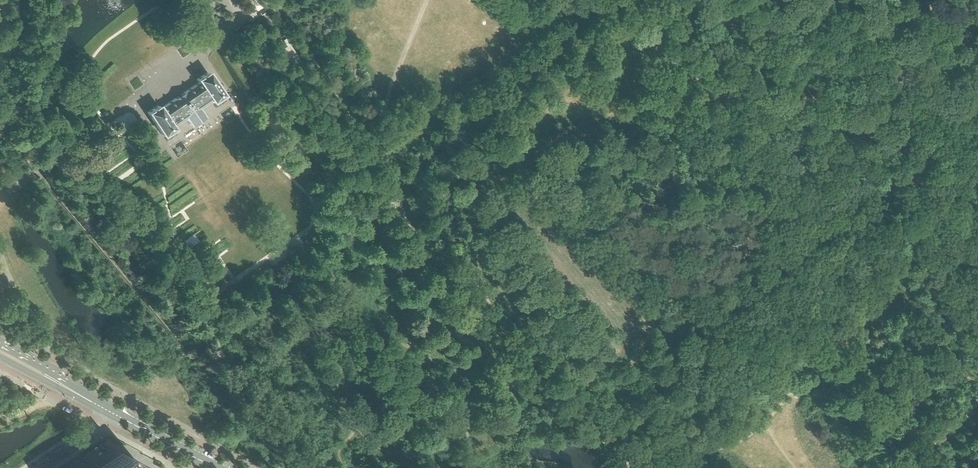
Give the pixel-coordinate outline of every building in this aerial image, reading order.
[(212,0),(185,0),(193,12),(212,0)] [(279,7),(275,10),(280,18),(284,16),(279,7)] [(290,44),(283,35),(275,41),(281,50),(290,44)] [(198,107),(209,99),(212,103),(224,95),(208,70),(195,79),(197,83),(184,91),(179,95),(174,98),(161,107),(158,104),(146,112),(155,126),(154,128),(160,137),(161,135),(162,137),(175,128),(172,125),(184,117),(190,126),(204,116),(198,107)] [(130,467),(131,466),(132,466),(134,466),(135,465),(136,463),(136,462),(136,461),(135,459),(134,459),(132,458),(131,458),(130,459),(129,461),(129,462),(126,462),(120,452),(95,467),(131,467),(130,467)]
